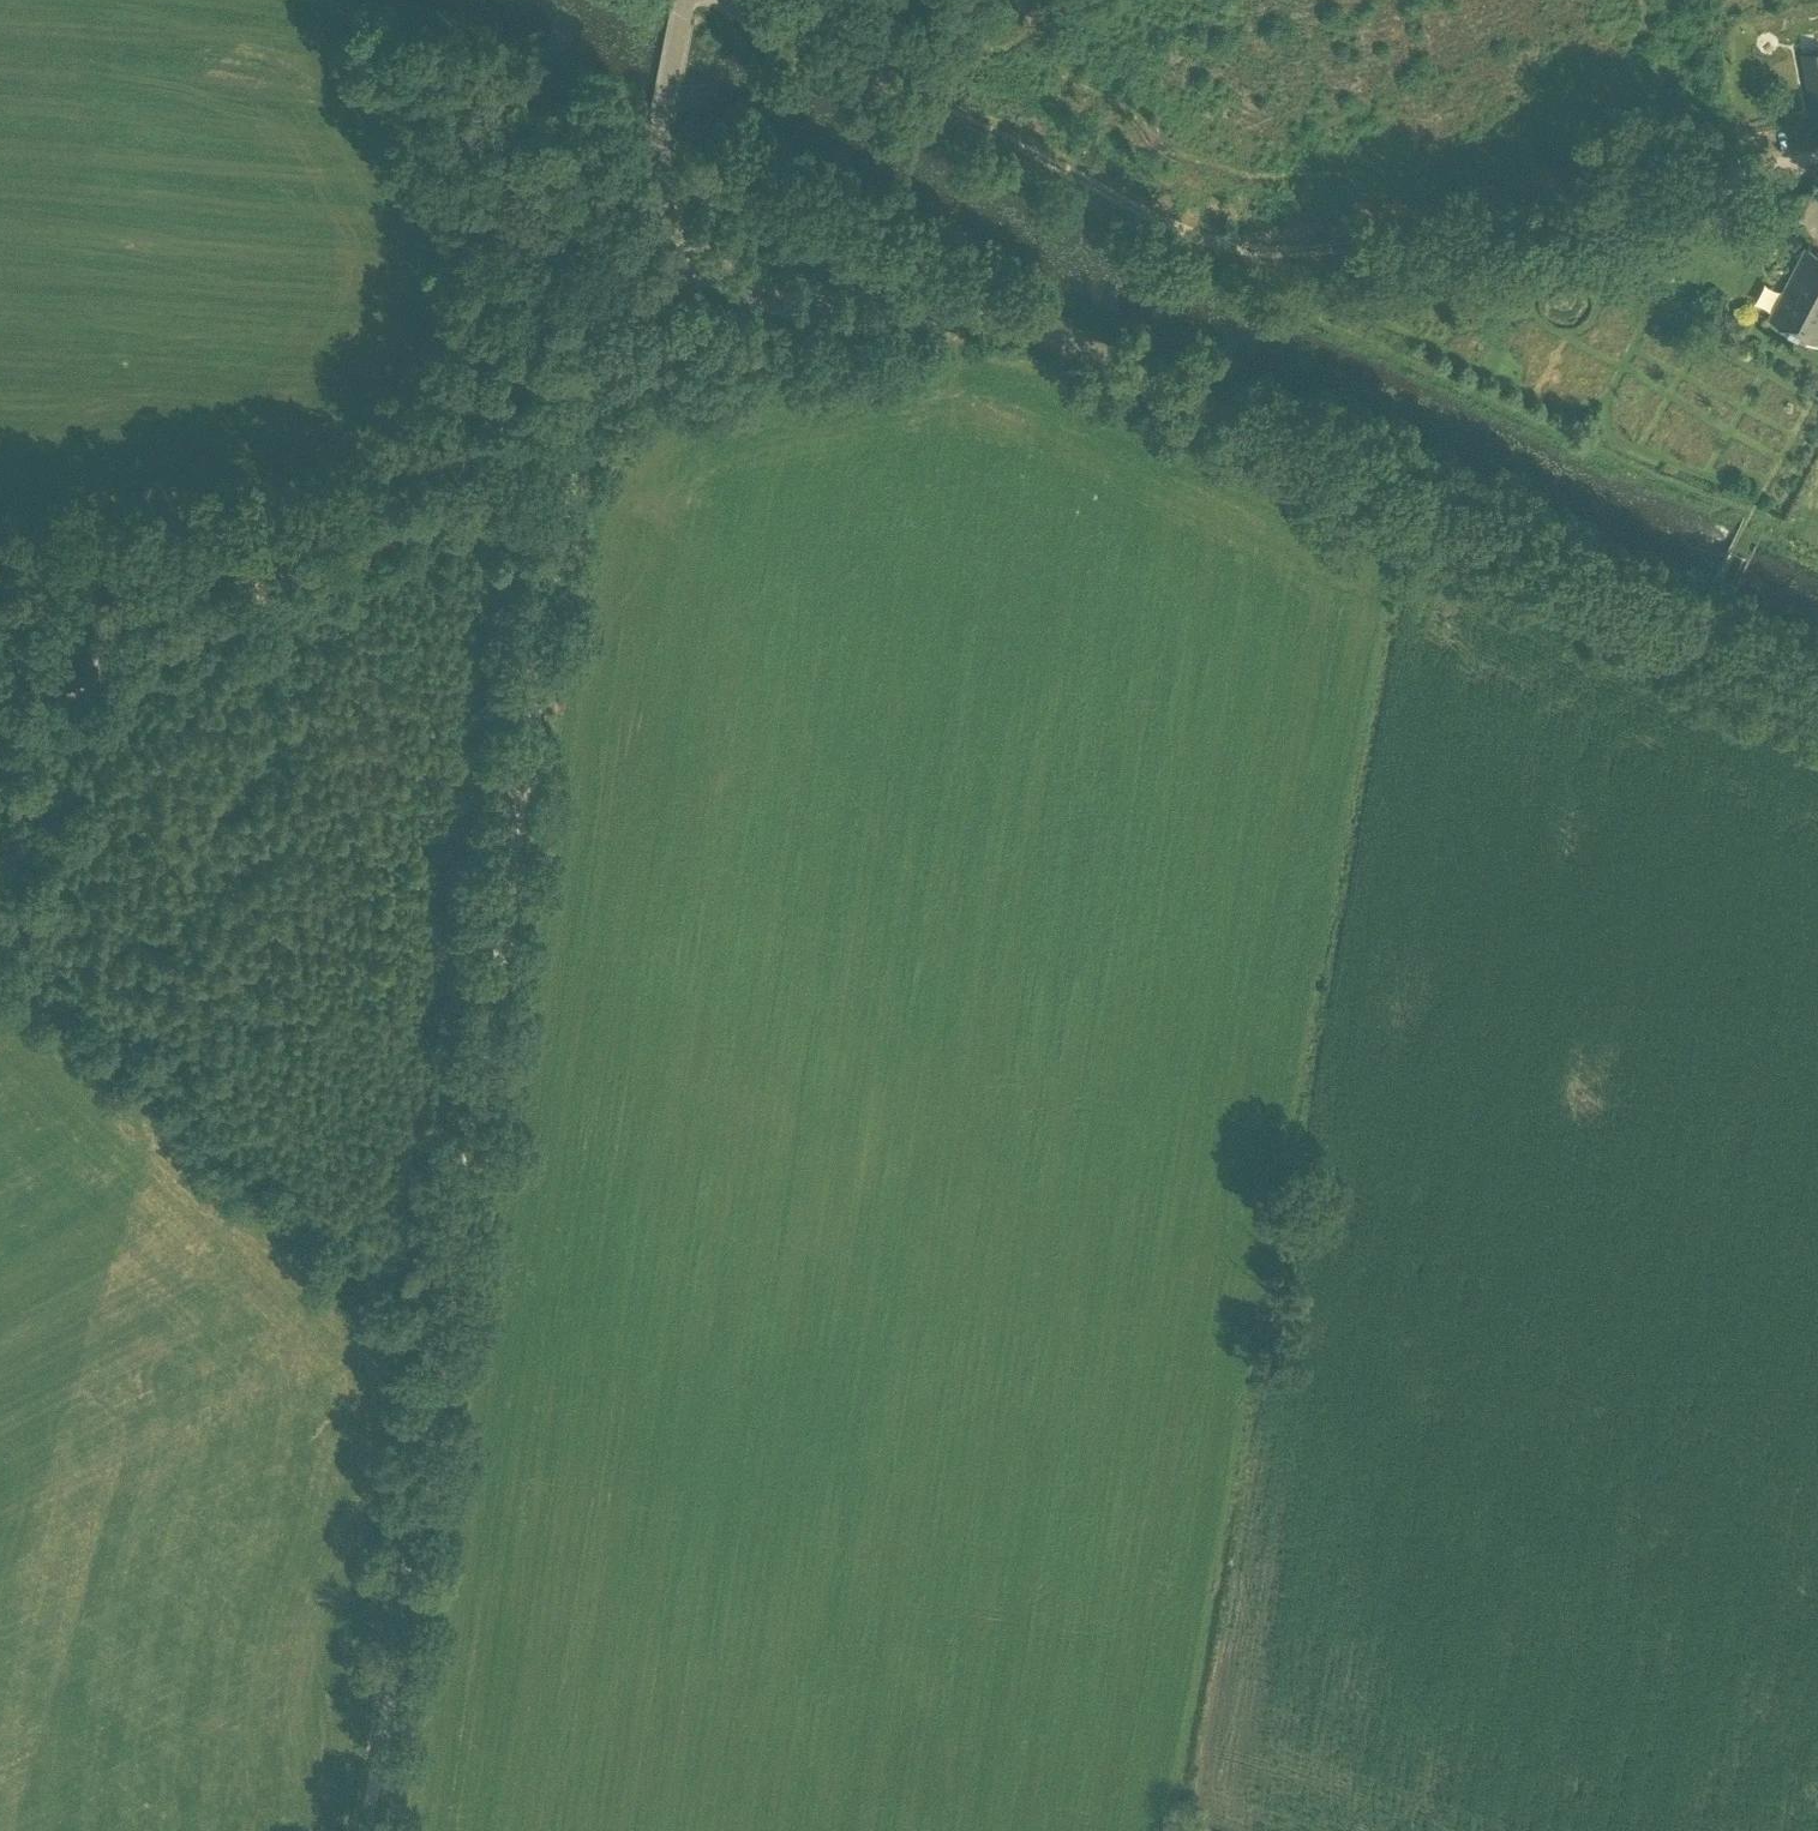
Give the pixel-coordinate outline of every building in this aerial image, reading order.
[(1817,110),(1817,52),(1800,55),(1810,112),(1817,110)] [(1817,302),(1817,256),(1805,249),(1786,285),(1817,302)] [(1817,344),(1817,302),(1786,285),(1768,321),(1816,347),(1817,344)]
